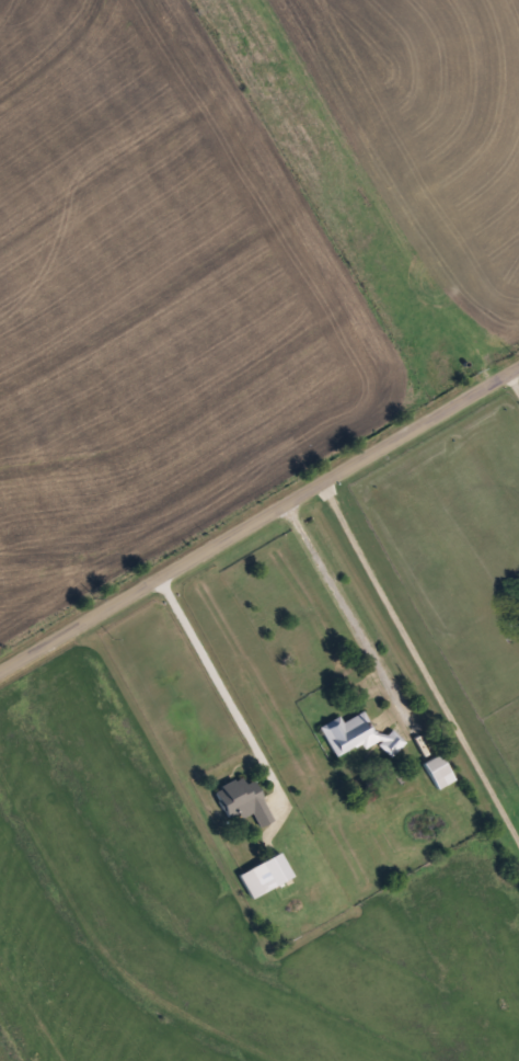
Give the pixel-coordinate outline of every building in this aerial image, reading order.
[(318,725),(334,756),(360,743),(362,749),(379,740),(386,754),(403,745),(394,727),(376,736),(363,711),(341,721),(338,715),(318,725)] [(437,788),(453,778),(436,753),(421,763),(437,788)] [(254,779),(243,783),(240,776),(213,788),(226,821),(251,810),(258,826),(271,820),(254,779)] [(291,877),(279,853),(237,872),(249,897),(291,877)]
